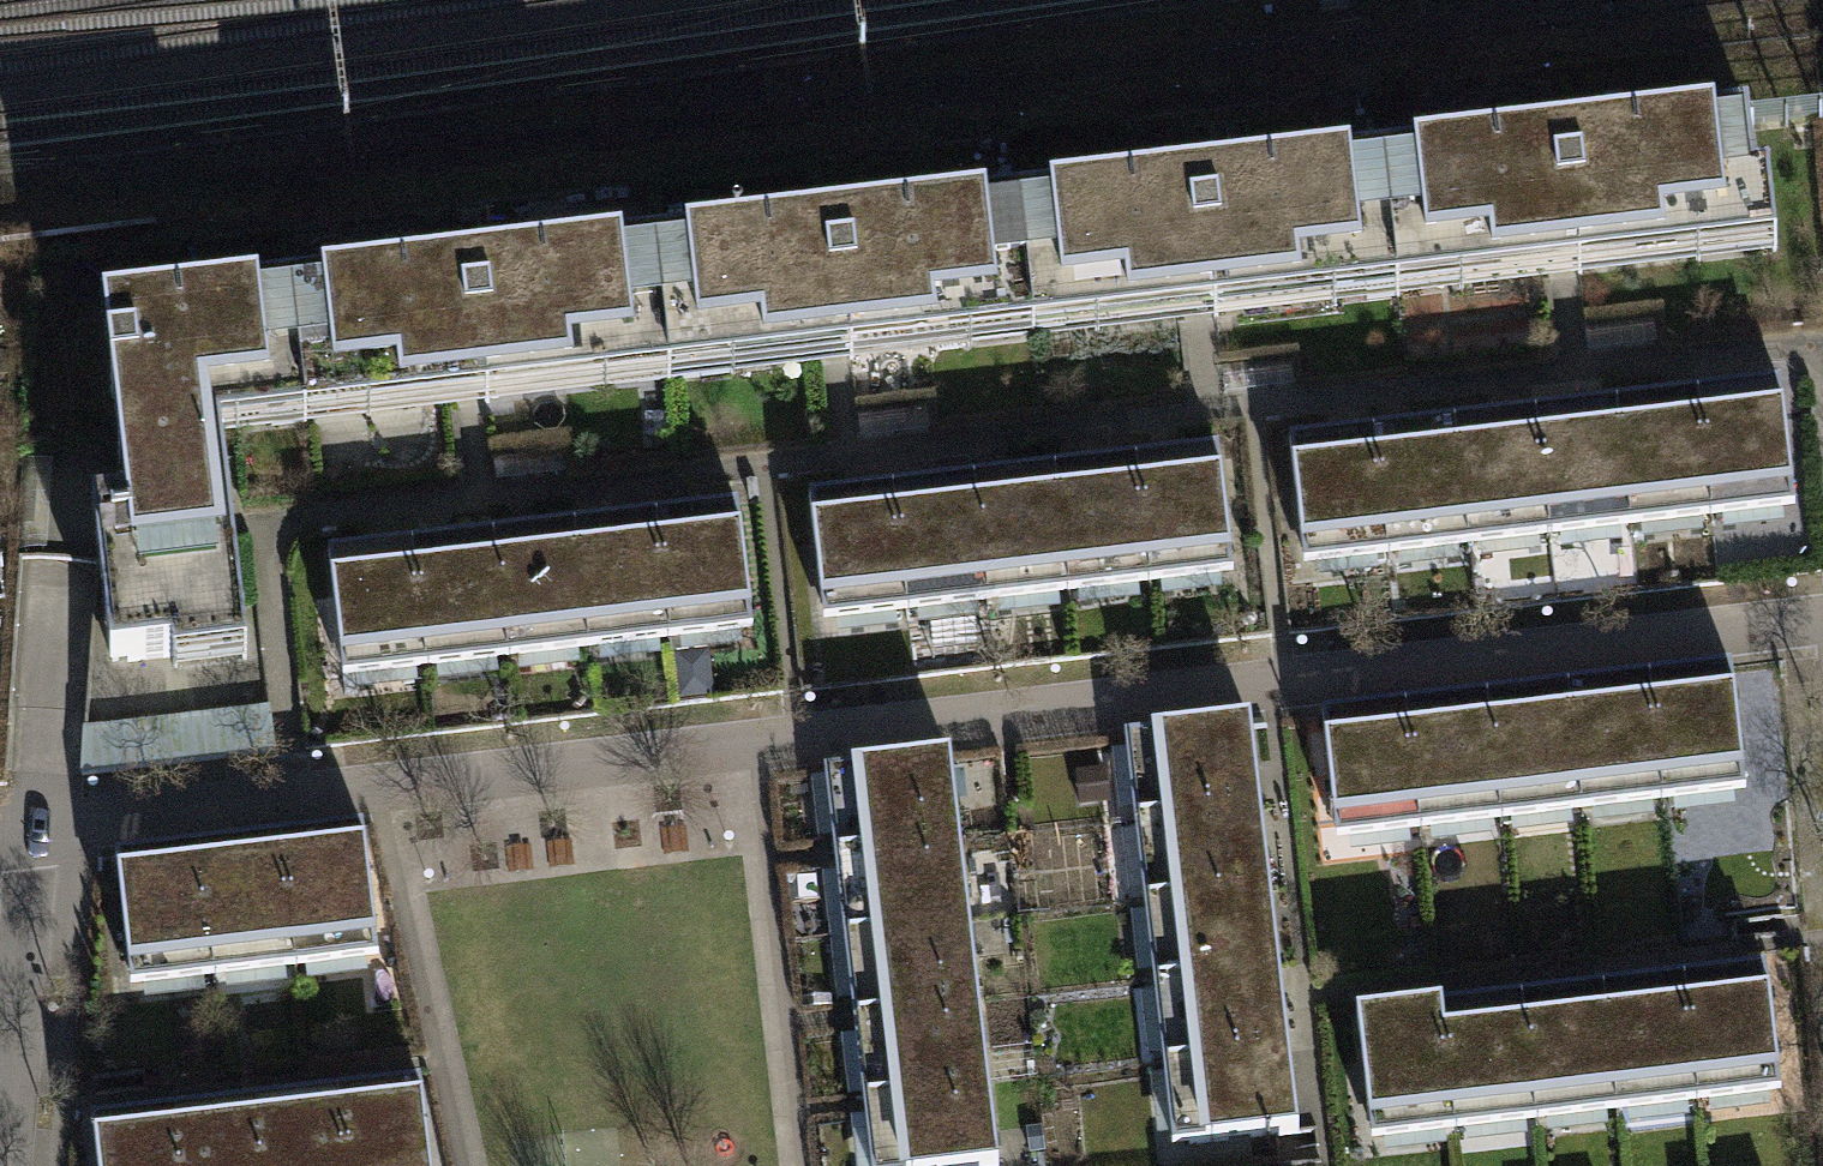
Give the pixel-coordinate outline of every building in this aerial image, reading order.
[(1356,177),(1369,297),(1751,255),(1744,185),(1726,187),(1721,138),(1356,177)] [(1369,297),(1356,177),(988,217),(1001,336),(1219,313),(1369,297)] [(1001,336),(988,217),(625,256),(638,376),(1001,336)] [(638,376),(625,256),(287,293),(298,400),(363,393),(365,405),(638,376)] [(298,400),(287,293),(71,316),(100,577),(75,580),(85,667),(209,654),(185,431),(268,422),(266,403),(298,400)] [(1764,414),(1681,425),(1692,510),(1775,499),(1764,414)] [(1608,521),(1692,510),(1681,425),(1597,435),(1608,521)] [(1530,531),(1608,521),(1597,435),(1519,446),(1530,531)] [(1519,446),(1438,456),(1449,541),(1530,531),(1519,446)] [(1373,551),(1449,541),(1438,456),(1362,466),(1373,551)] [(1291,562),(1373,551),(1362,466),(1280,476),(1291,562)] [(1208,483),(1125,492),(1135,586),(1219,577),(1208,483)] [(1049,596),(1135,586),(1125,492),(1038,502),(1049,596)] [(1038,502),(954,511),(965,605),(1049,596),(1038,502)] [(954,511),(874,520),(884,614),(965,605),(954,511)] [(807,623),(884,614),(874,520),(797,529),(807,623)] [(724,541),(641,550),(651,644),(735,635),(724,541)] [(565,654),(651,644),(641,550),(554,560),(565,654)] [(554,560),(470,569),(481,663),(565,654),(554,560)] [(470,569),(390,578),(400,672),(481,663),(470,569)] [(323,681),(400,672),(390,578),(313,587),(323,681)] [(1715,695),(1631,704),(1641,798),(1725,789),(1715,695)] [(1555,808),(1641,798),(1631,704),(1544,714),(1555,808)] [(1544,714),(1461,723),(1471,817),(1555,808),(1544,714)] [(1461,723),(1380,732),(1390,826),(1471,817),(1461,723)] [(1313,834),(1390,826),(1380,732),(1303,740),(1313,834)] [(1135,746),(1144,822),(1238,810),(1229,734),(1135,746)] [(835,777),(845,854),(939,842),(929,765),(835,777)] [(1249,891),(1238,810),(1144,822),(1154,903),(1249,891)] [(949,922),(939,842),(845,854),(855,934),(949,922)] [(342,855),(261,865),(273,957),(354,946),(342,855)] [(261,865),(178,875),(190,967),(273,957),(261,865)] [(114,977),(190,967),(178,875),(102,885),(114,977)] [(1259,974),(1249,891),(1154,903),(1165,986),(1259,974)] [(959,1006),(949,922),(855,934),(865,1017),(959,1006)] [(1165,986),(1176,1072),(1270,1060),(1259,974),(1165,986)] [(1761,982),(1677,992),(1687,1086),(1771,1076),(1761,982)] [(1601,1095),(1687,1086),(1677,992),(1590,1001),(1601,1095)] [(1590,1001),(1507,1010),(1517,1104),(1601,1095),(1590,1001)] [(865,1017),(876,1104),(970,1092),(959,1006),(865,1017)] [(1507,1010),(1426,1019),(1436,1113),(1517,1104),(1507,1010)] [(1359,1122),(1436,1113),(1426,1019),(1349,1028),(1359,1122)] [(1280,1143),(1270,1060),(1176,1072),(1186,1155),(1280,1143)] [(970,1092),(876,1104),(884,1165),(980,1165),(970,1092)] [(319,1115),(325,1165),(406,1165),(398,1104),(319,1115)] [(319,1115),(236,1126),(242,1165),(325,1165),(319,1115)] [(154,1137),(158,1165),(242,1165),(236,1126),(154,1137)] [(154,1137),(75,1147),(77,1165),(158,1165),(154,1137)]
